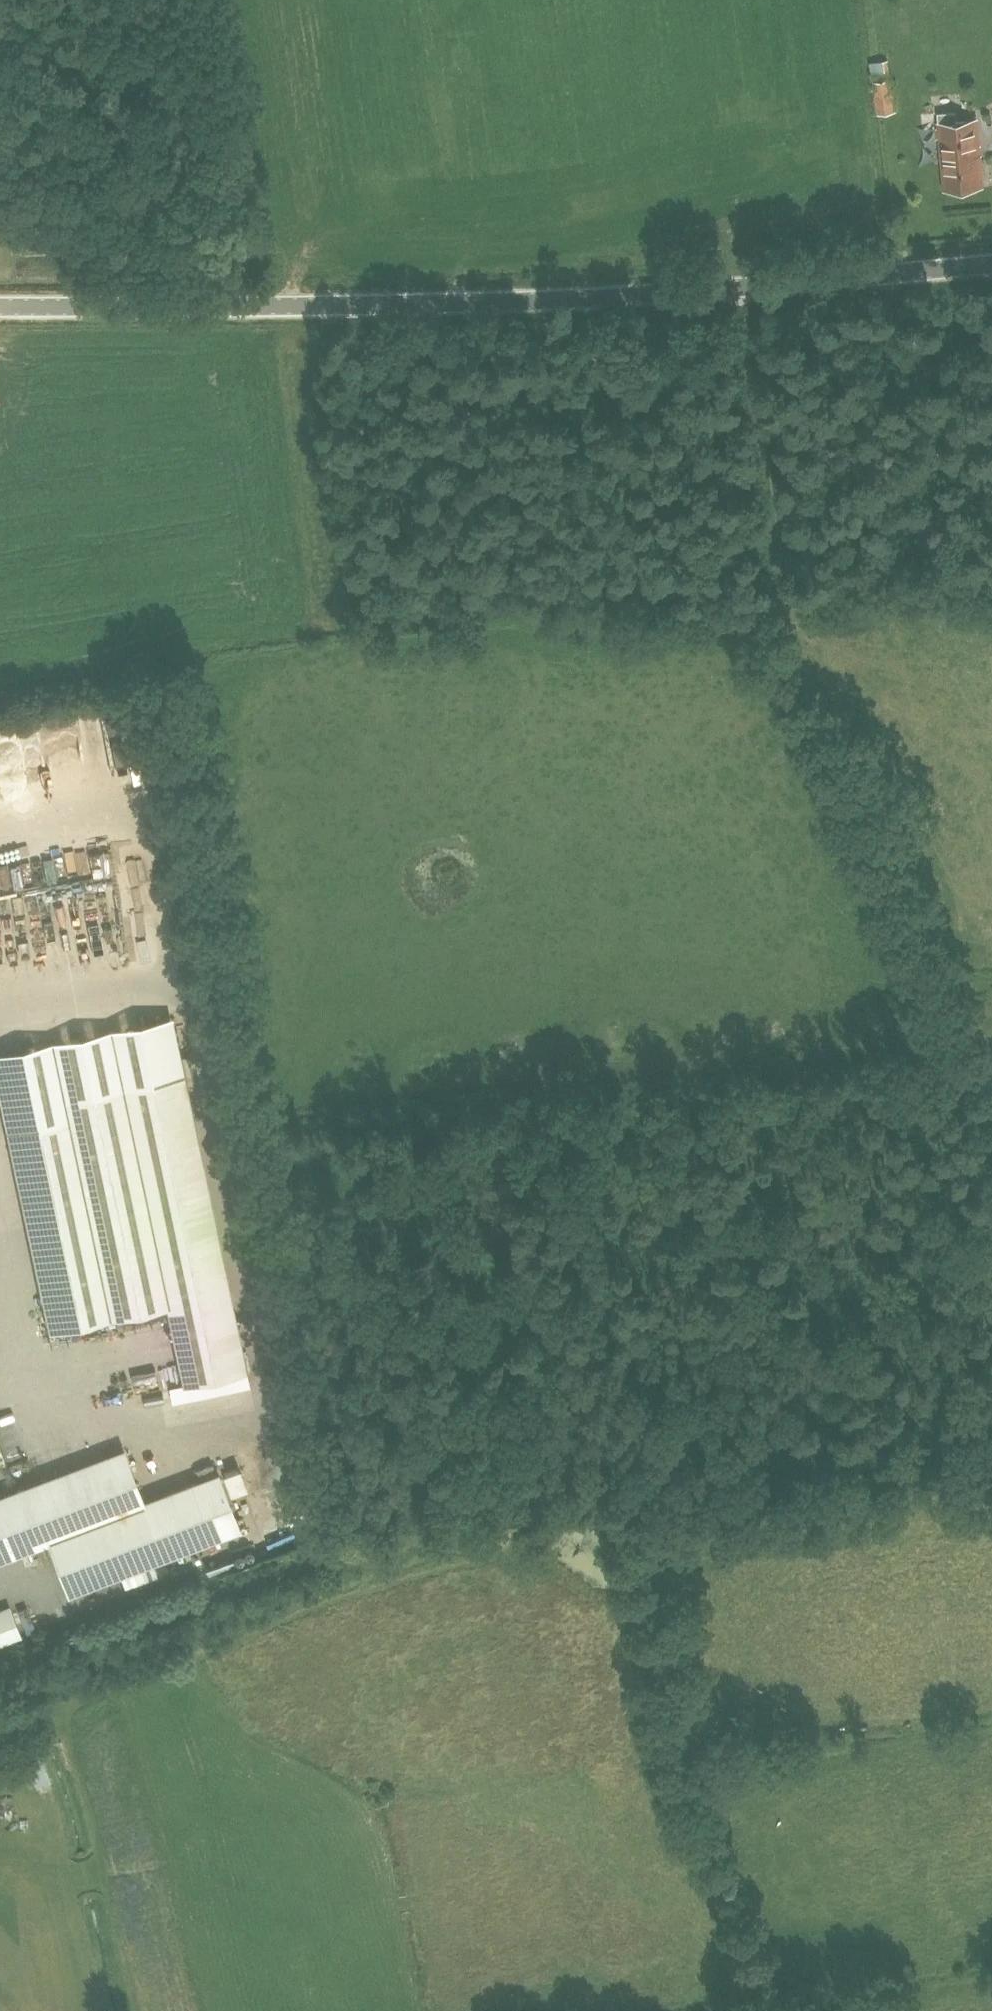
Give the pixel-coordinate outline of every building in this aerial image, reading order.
[(889,59),(870,62),(873,81),(892,79),(889,59)] [(897,109),(892,79),(873,81),(877,112),(897,109)] [(975,117),(957,119),(956,110),(938,111),(945,185),(981,182),(975,117)] [(0,1053),(0,1091),(8,1132),(50,1329),(167,1304),(179,1363),(184,1382),(187,1381),(240,1370),(244,1369),(184,1087),(181,1075),(169,1017),(0,1053)] [(176,1363),(162,1365),(164,1382),(178,1381),(176,1363)] [(123,1449),(0,1496),(0,1558),(49,1539),(69,1592),(239,1527),(218,1473),(143,1502),(123,1449)] [(223,1470),(228,1489),(242,1485),(237,1466),(223,1470)] [(20,1634),(10,1607),(0,1611),(0,1642),(20,1634)] [(25,1754),(28,1762),(31,1773),(33,1777),(36,1784),(36,1785),(51,1780),(40,1749),(25,1754)] [(5,1787),(33,1777),(31,1773),(28,1762),(0,1772),(5,1787)]
